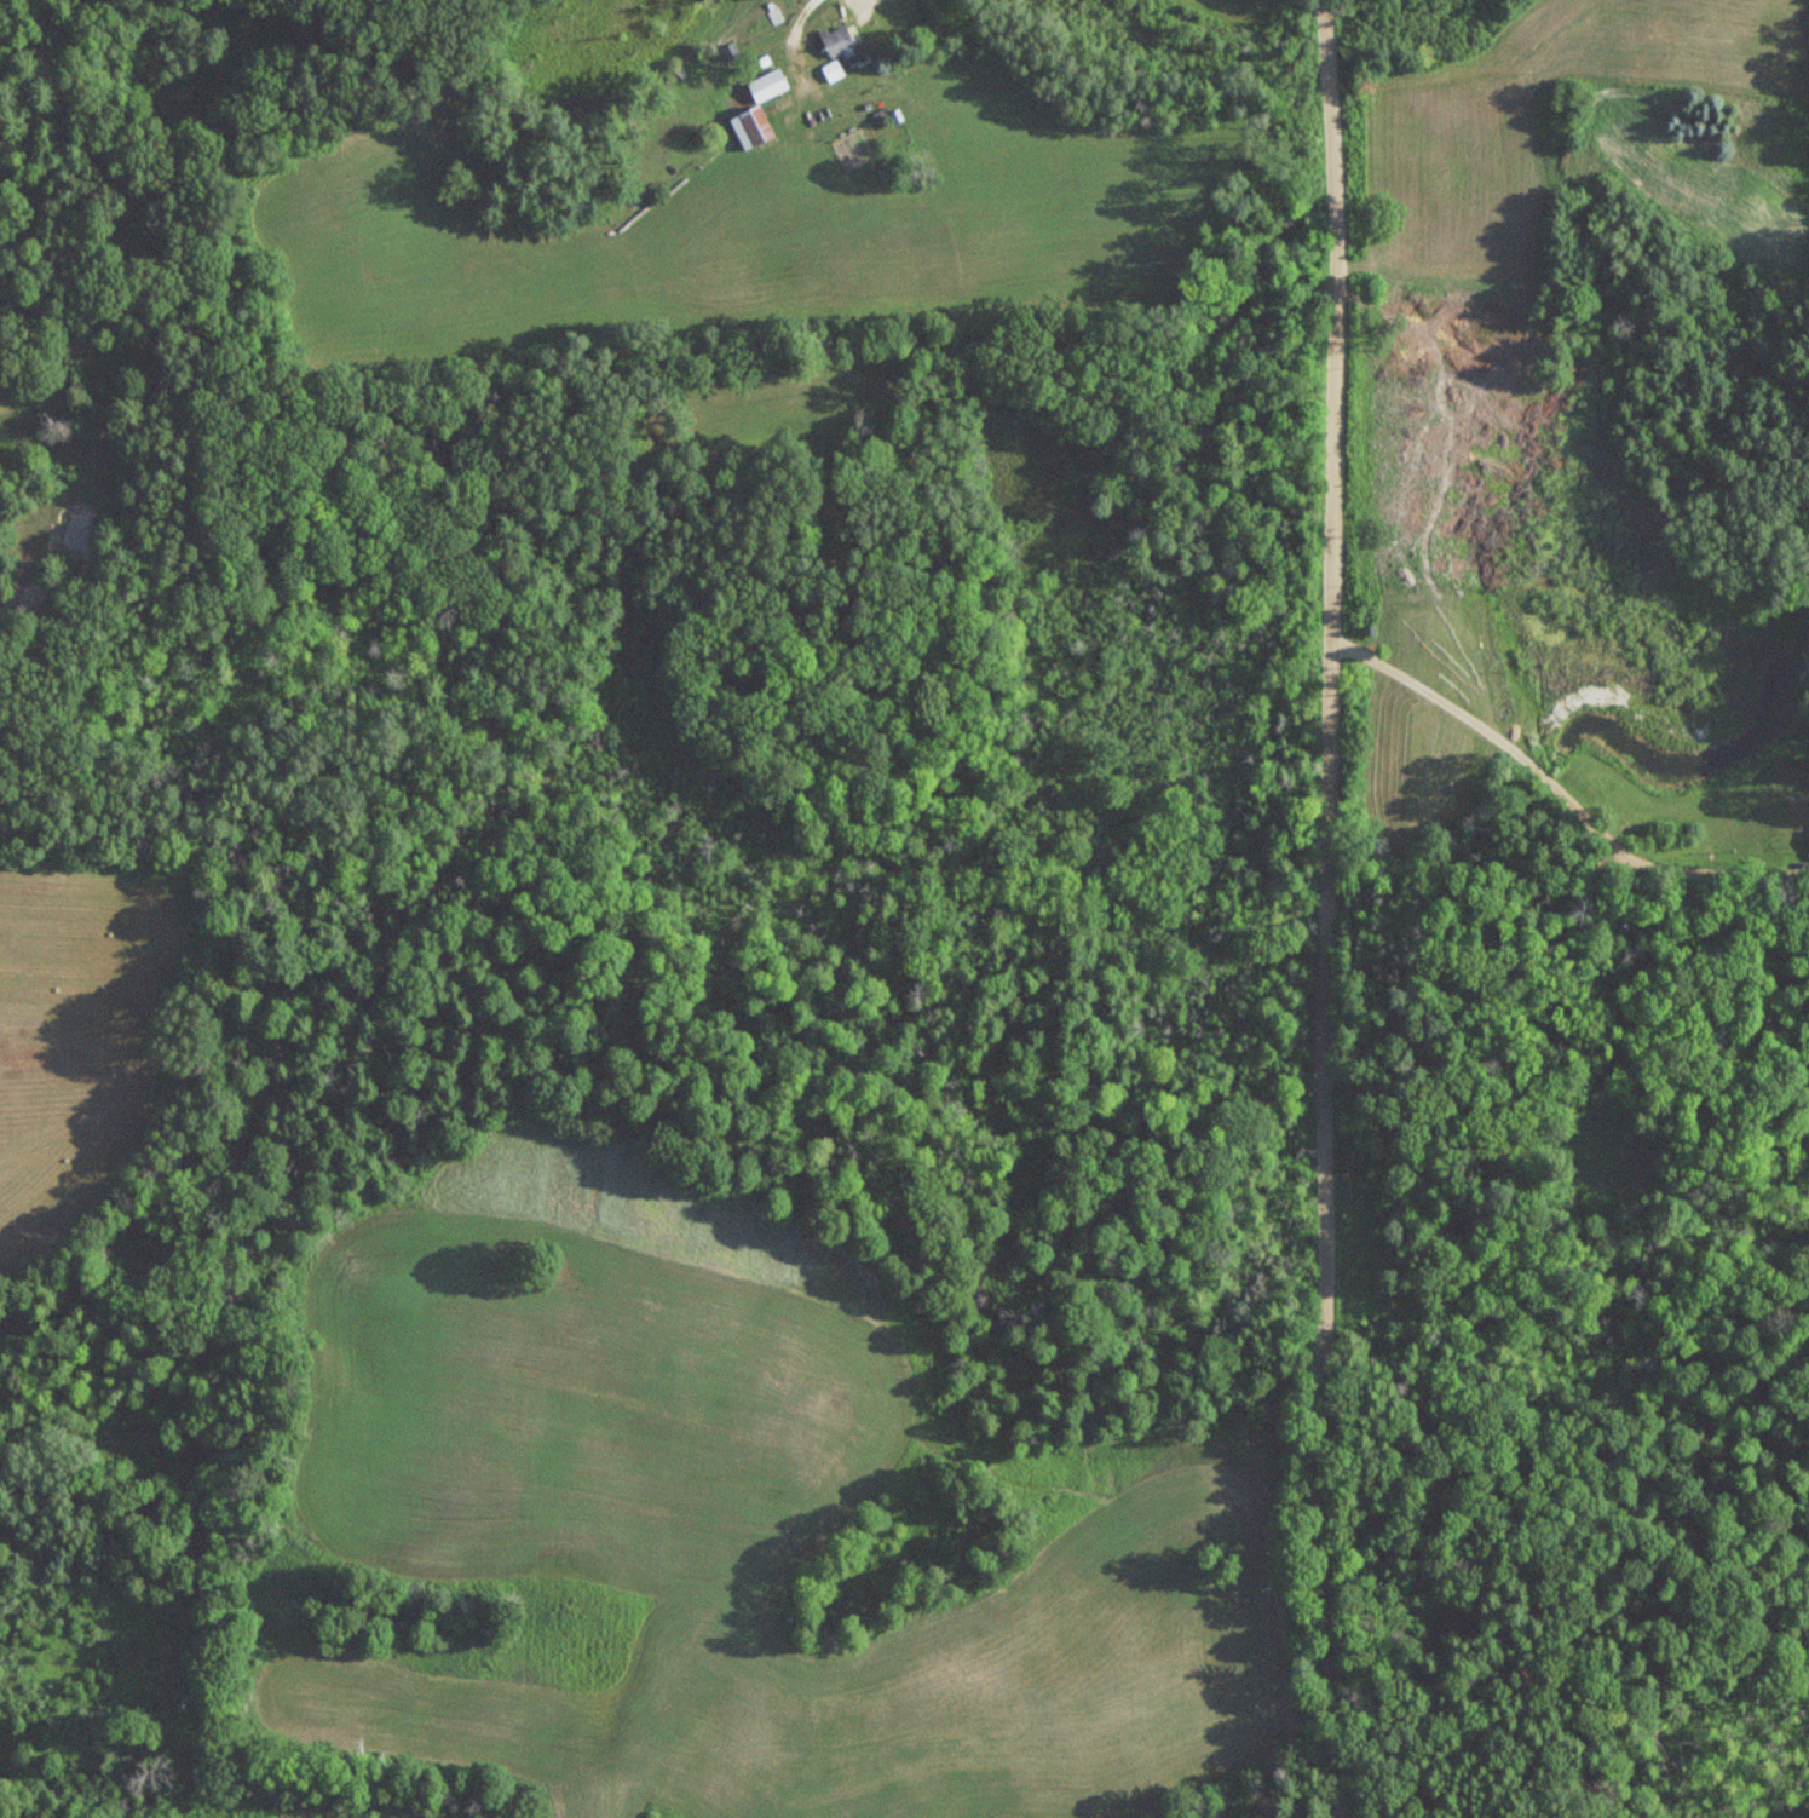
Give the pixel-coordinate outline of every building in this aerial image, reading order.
[(855,46),(844,24),(819,37),(830,59),(855,46)] [(745,83),(755,104),(788,89),(778,68),(745,83)] [(728,120),(744,153),(774,138),(758,105),(728,120)]
